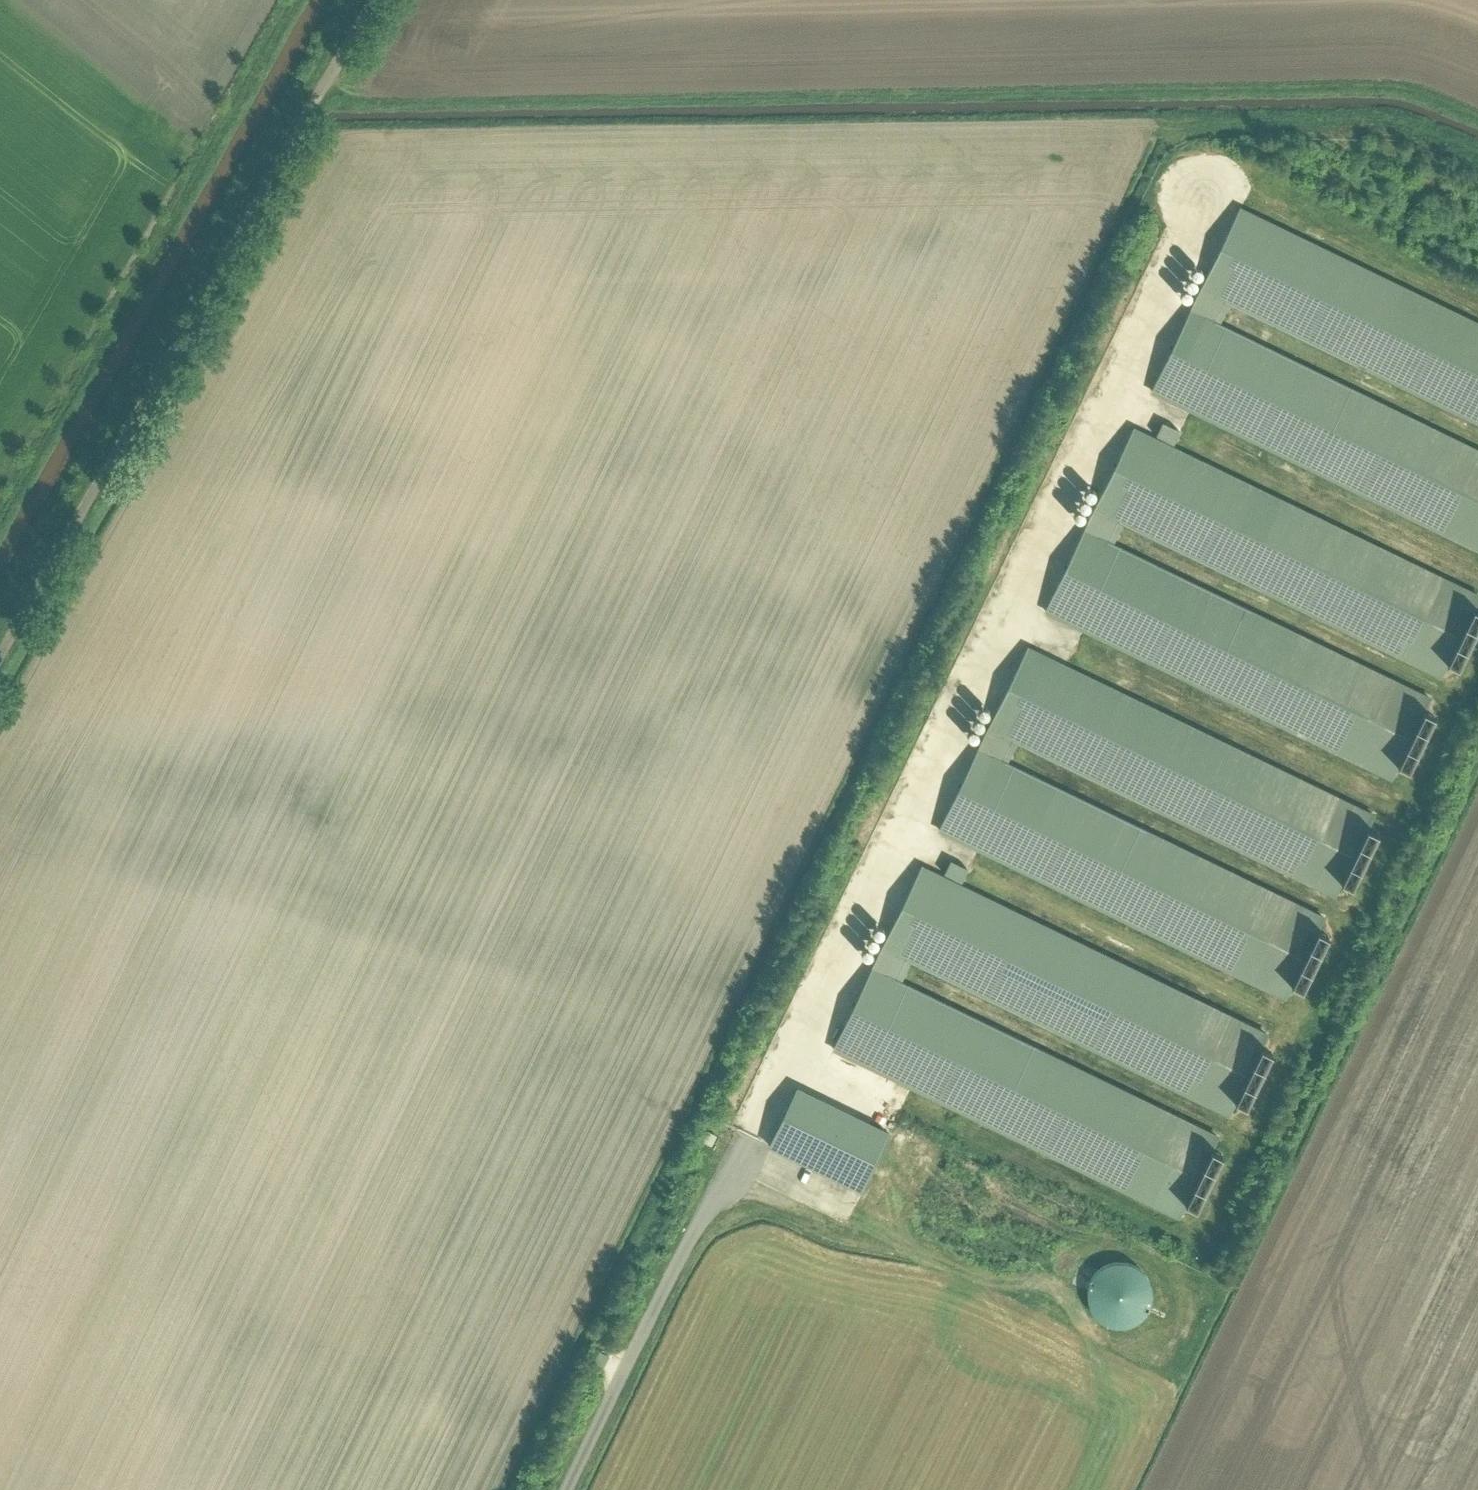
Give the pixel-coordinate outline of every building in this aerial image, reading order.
[(1237,203),(1196,287),(1224,301),(1477,424),(1477,321),(1237,203)] [(1187,305),(1215,319),(1224,301),(1196,287),(1187,305)] [(1477,551),(1477,447),(1215,319),(1187,305),(1146,389),(1477,551)] [(1169,421),(1163,434),(1180,441),(1186,428),(1169,421)] [(1131,425),(1092,505),(1119,519),(1442,676),(1477,603),(1477,594),(1131,425)] [(1082,525),(1109,538),(1119,519),(1092,505),(1082,525)] [(1042,607),(1391,777),(1431,695),(1109,538),(1082,525),(1042,607)] [(1477,662),(1477,618),(1463,656),(1477,662)] [(1373,815),(1026,645),(986,727),(1011,739),(1333,896),(1373,815)] [(1438,710),(1413,759),(1419,762),(1445,714),(1438,710)] [(977,745),(1002,758),(1011,739),(986,727),(977,745)] [(937,827),(1282,995),(1322,913),(1002,758),(977,745),(937,827)] [(1380,885),(1400,829),(1375,820),(1355,877),(1380,885)] [(957,860),(951,873),(967,880),(973,867),(957,860)] [(1266,1032),(918,863),(878,944),(906,958),(1226,1114),(1266,1032)] [(1330,923),(1306,979),(1315,983),(1339,927),(1330,923)] [(1317,982),(1328,987),(1353,933),(1341,927),(1317,982)] [(869,964),(896,977),(906,958),(878,944),(869,964)] [(828,1047),(1181,1220),(1222,1136),(896,977),(869,964),(828,1047)] [(884,1132),(789,1086),(761,1143),(856,1189),(884,1132)] [(1103,1321),(1135,1321),(1135,1297),(1103,1297),(1103,1321)]
